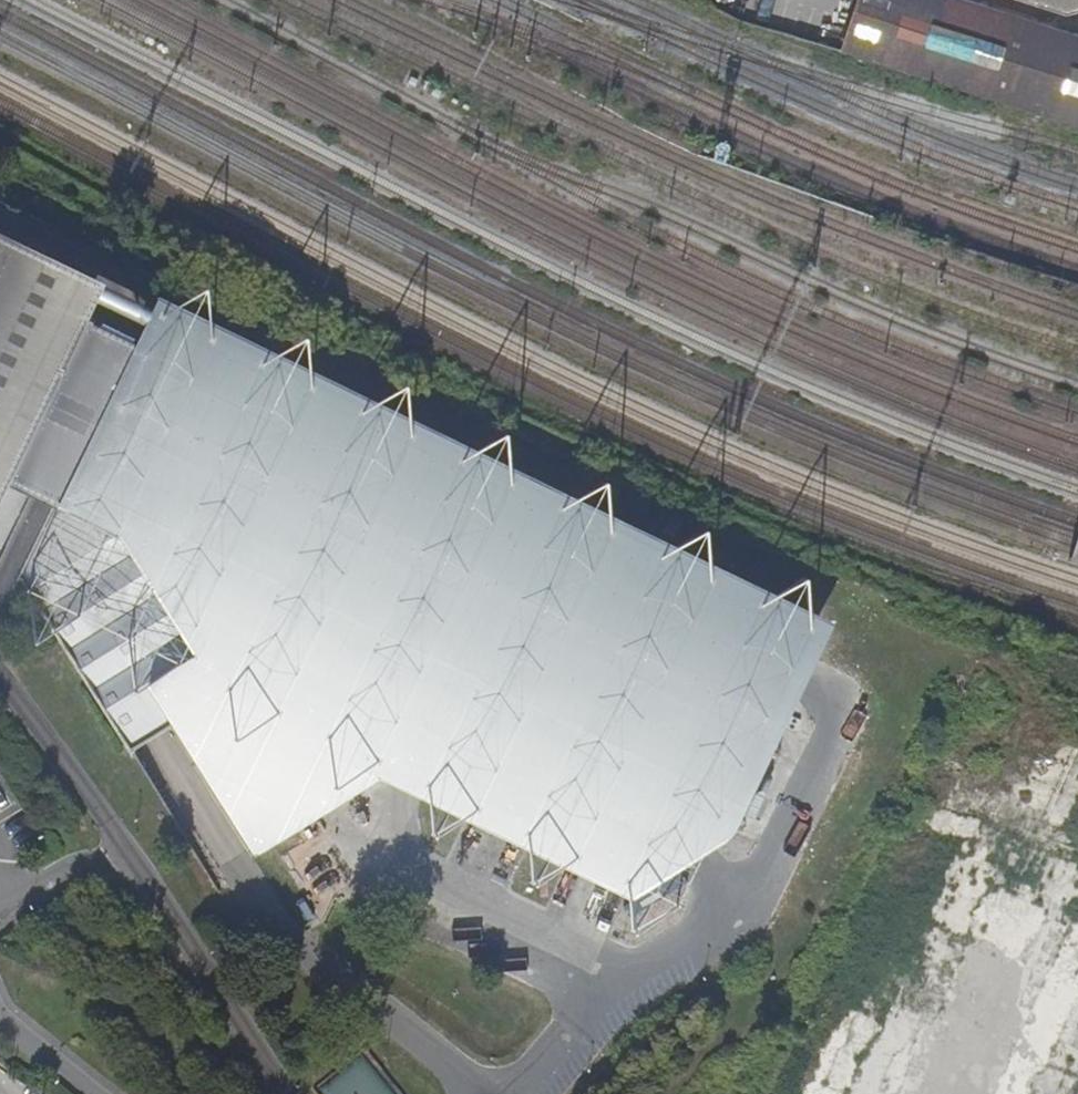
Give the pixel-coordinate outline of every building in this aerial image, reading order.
[(950,0),(859,0),(842,52),(1077,127),(1077,41),(950,0)] [(1065,12),(1077,9),(1077,0),(1026,0),(1065,12)] [(114,732),(158,704),(171,725),(248,848),(380,767),(624,886),(718,826),(790,677),(812,630),(160,314),(143,351),(56,309),(73,272),(0,236),(0,573),(7,577),(19,583),(114,732)] [(160,314),(73,272),(56,309),(143,351),(160,314)] [(158,704),(114,732),(126,753),(150,738),(171,725),(158,704)] [(369,1056),(326,1085),(333,1093),(395,1093),(369,1056)]
